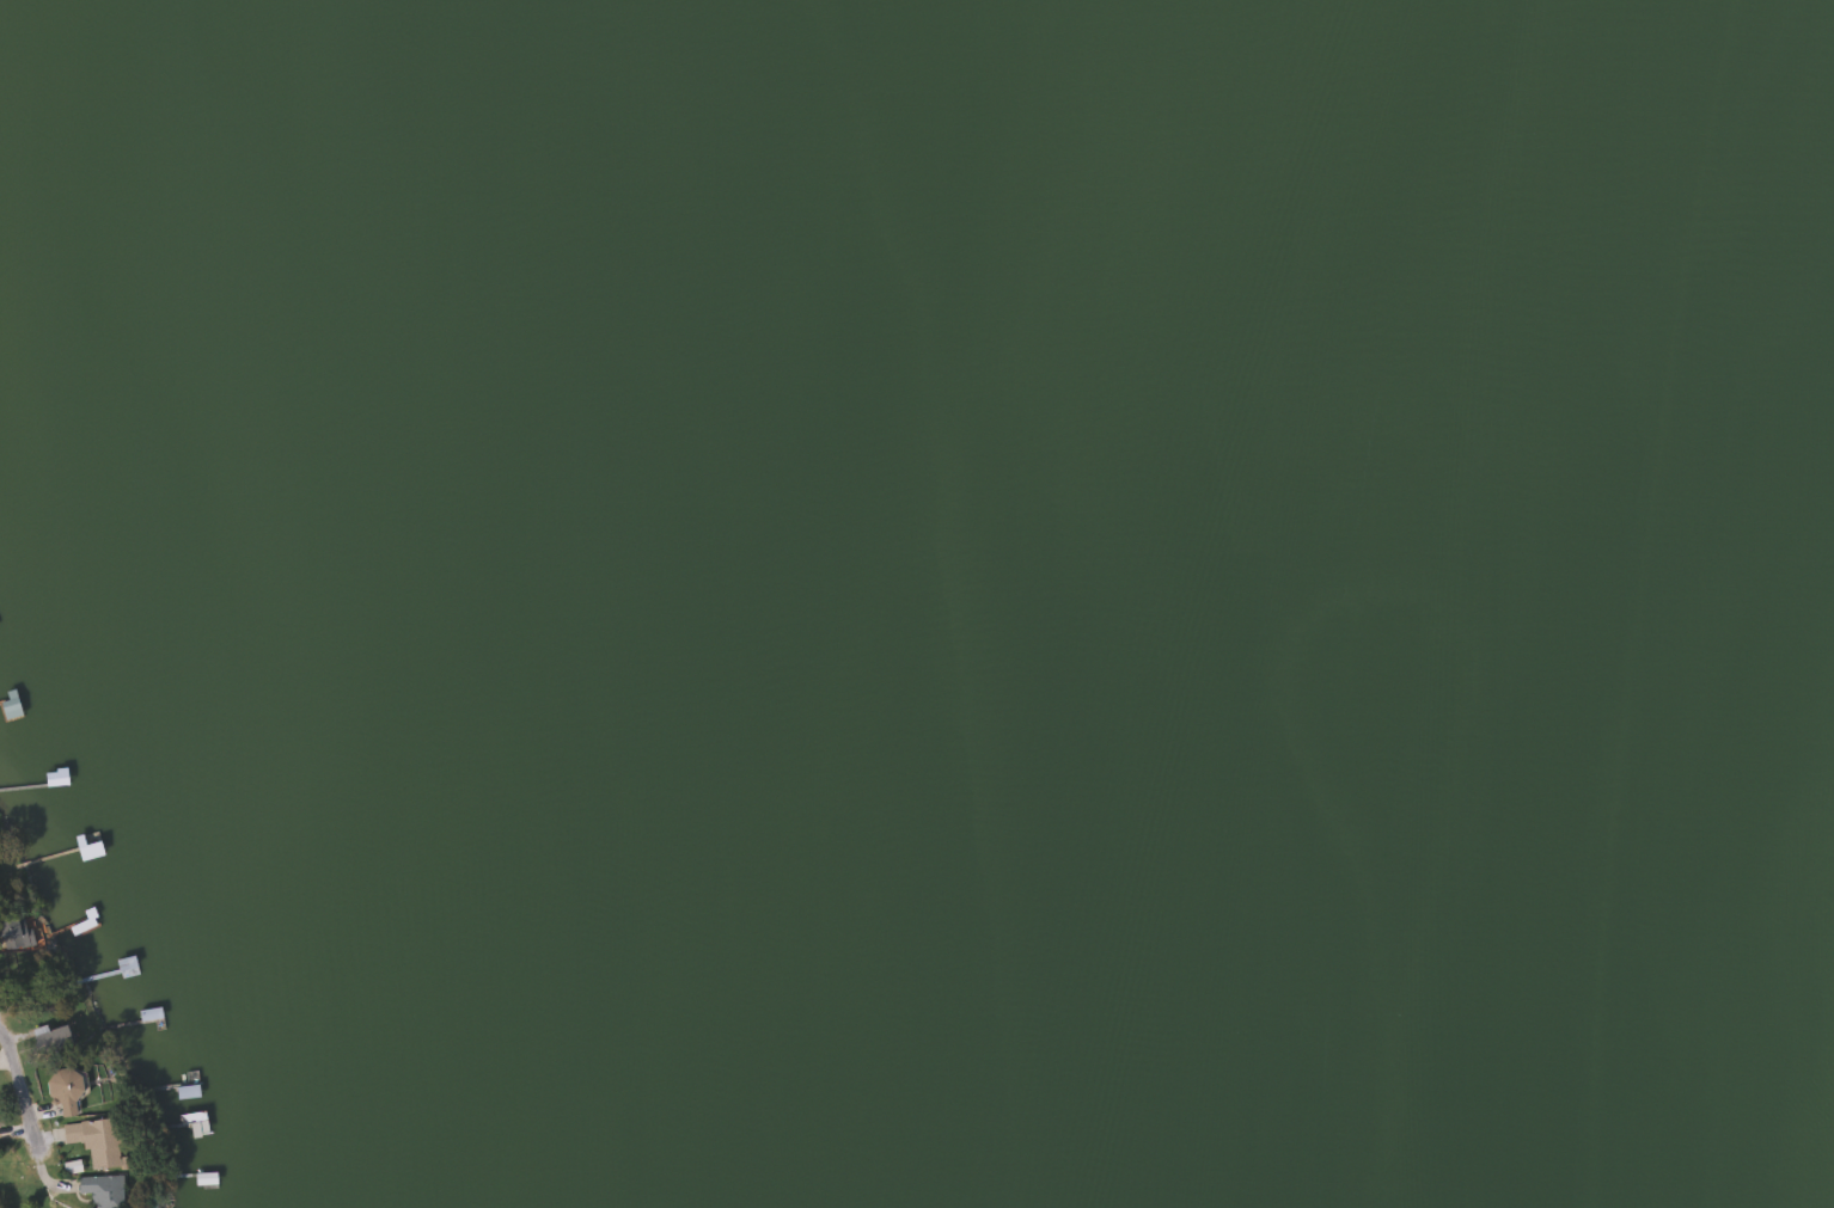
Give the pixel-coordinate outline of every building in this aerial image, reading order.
[(73,838),(94,832),(102,856),(79,860),(73,838)] [(30,1032),(66,1023),(72,1047),(36,1056),(30,1032)] [(55,1118),(48,1073),(79,1068),(84,1097),(75,1098),(78,1115),(55,1118)] [(183,1123),(183,1115),(201,1114),(202,1121),(183,1123)] [(115,1120),(117,1169),(87,1170),(85,1142),(62,1143),(61,1123),(115,1120)] [(121,1177),(121,1207),(92,1207),(92,1195),(77,1195),(77,1177),(121,1177)]
